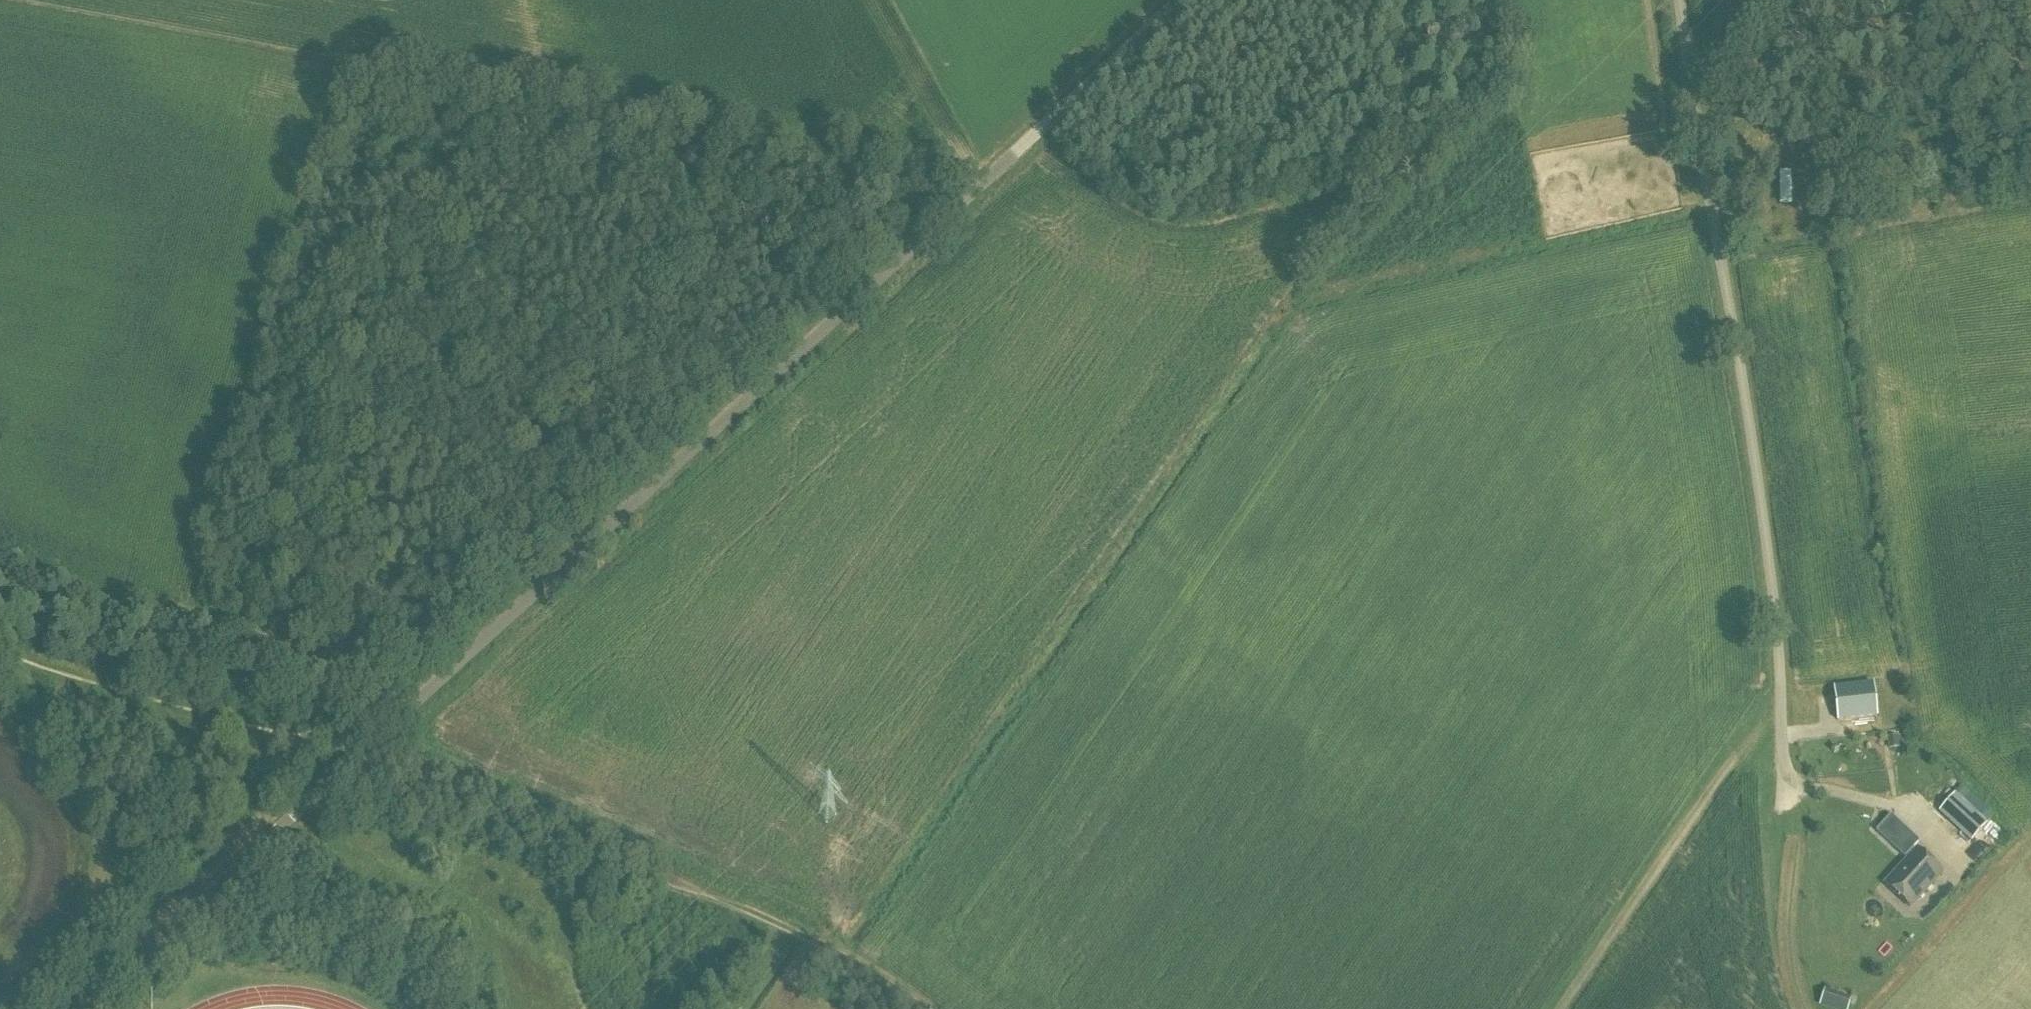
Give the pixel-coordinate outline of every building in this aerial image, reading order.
[(1789,207),(1802,206),(1800,173),(1787,174),(1789,207)] [(1875,718),(1872,687),(1832,690),(1836,722),(1875,718)] [(1971,843),(1976,837),(1987,824),(1954,794),(1938,812),(1971,843)] [(1910,907),(1941,873),(1916,850),(1885,883),(1910,907)]
